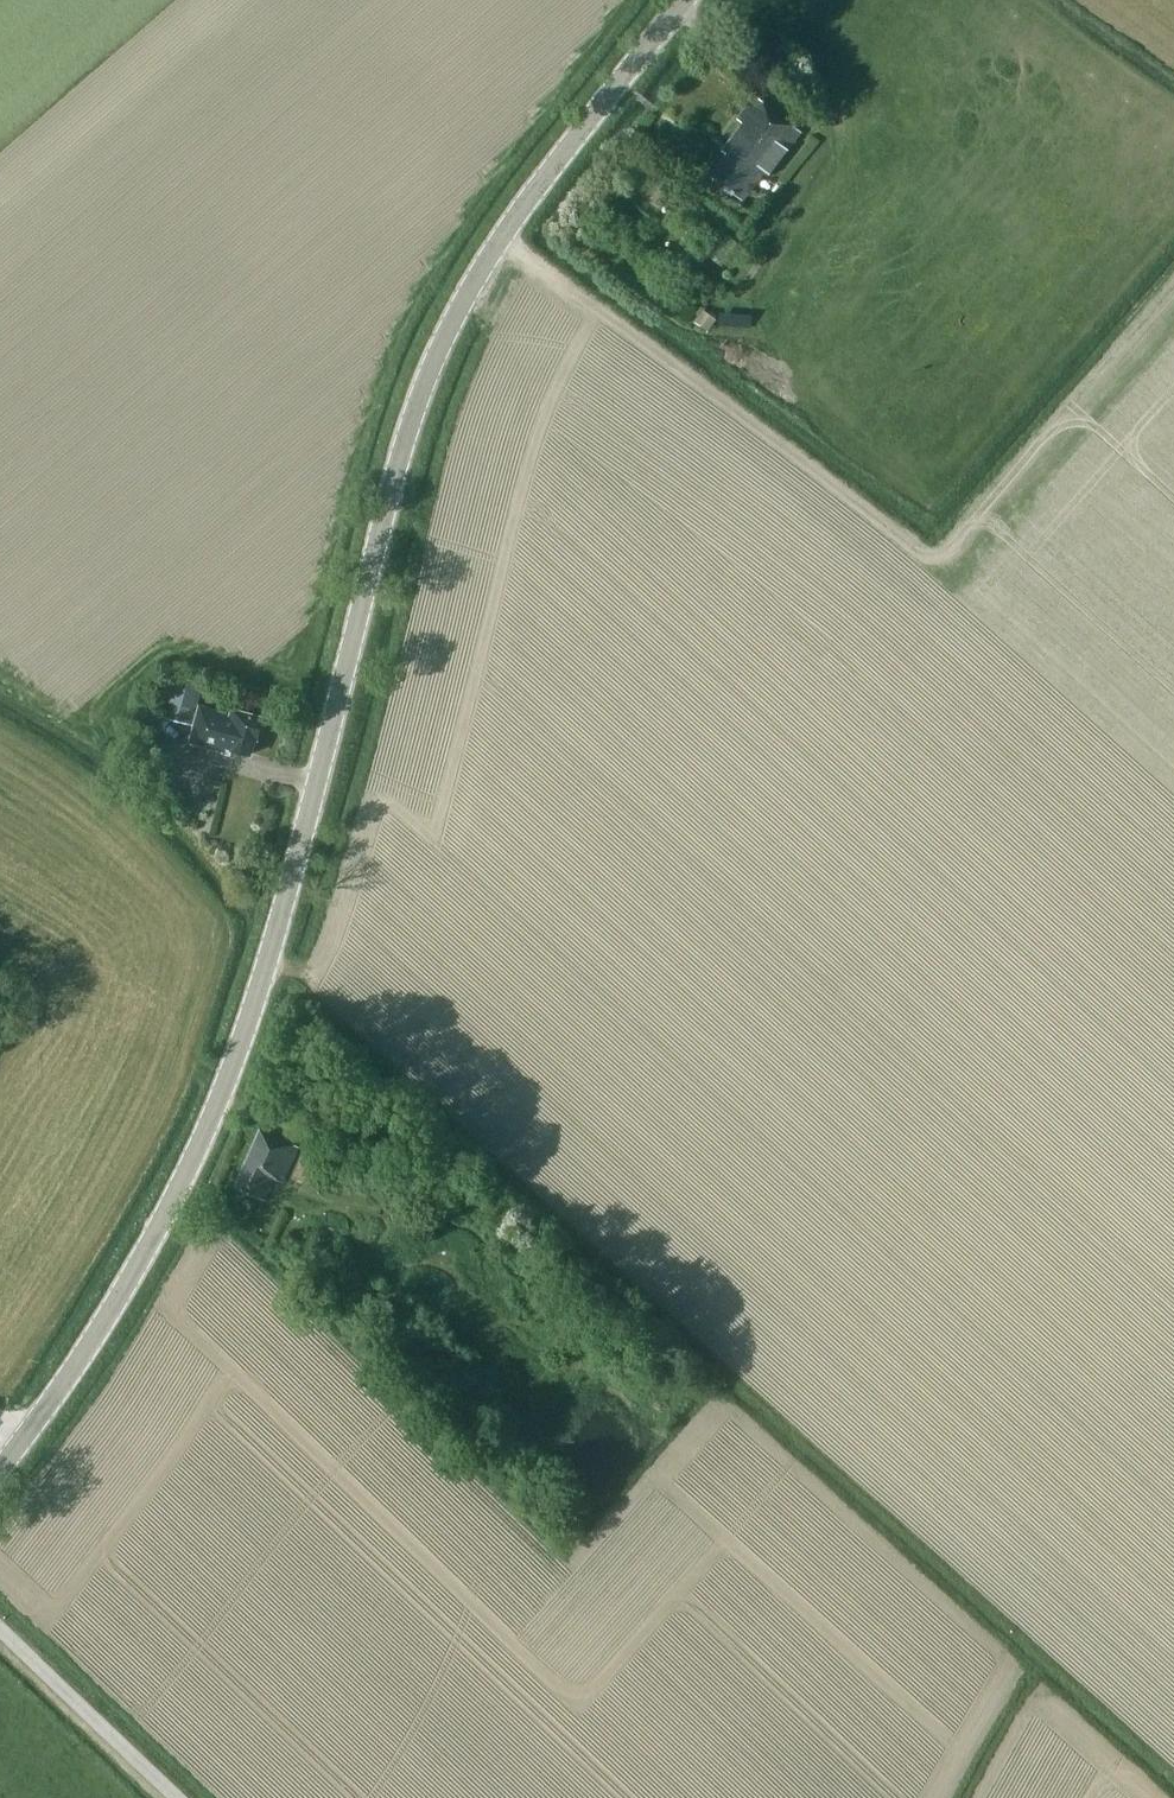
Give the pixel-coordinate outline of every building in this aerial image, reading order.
[(771,174),(804,131),(757,94),(737,119),(745,125),(728,146),(735,151),(715,177),(744,199),(767,170),(771,174)] [(695,320),(709,330),(717,318),(704,309),(695,320)] [(164,717),(194,724),(205,682),(174,674),(164,717)] [(255,737),(260,738),(266,716),(205,699),(192,742),(229,750),(230,747),(251,753),(255,737)] [(281,1182),(298,1147),(261,1128),(233,1185),(265,1200),(275,1179),(281,1182)] [(294,1175),(312,1182),(320,1162),(303,1155),(294,1175)]
